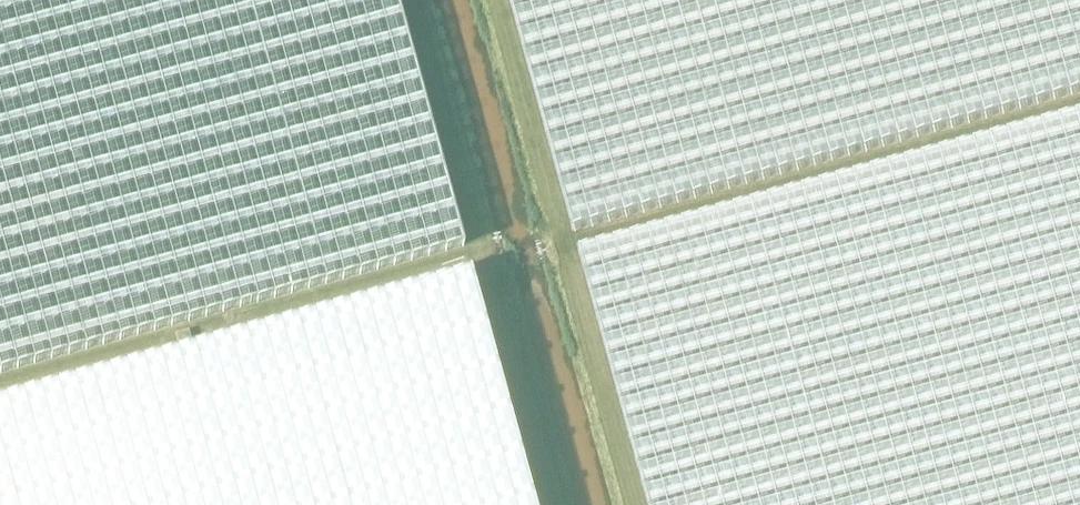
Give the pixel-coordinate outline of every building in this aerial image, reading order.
[(464,244),(397,0),(0,0),(0,371),(464,244)] [(573,230),(1079,91),(1079,0),(510,0),(573,230)] [(579,251),(648,504),(1079,504),(1079,114),(579,251)] [(471,269),(0,398),(0,504),(535,504),(471,269)]
